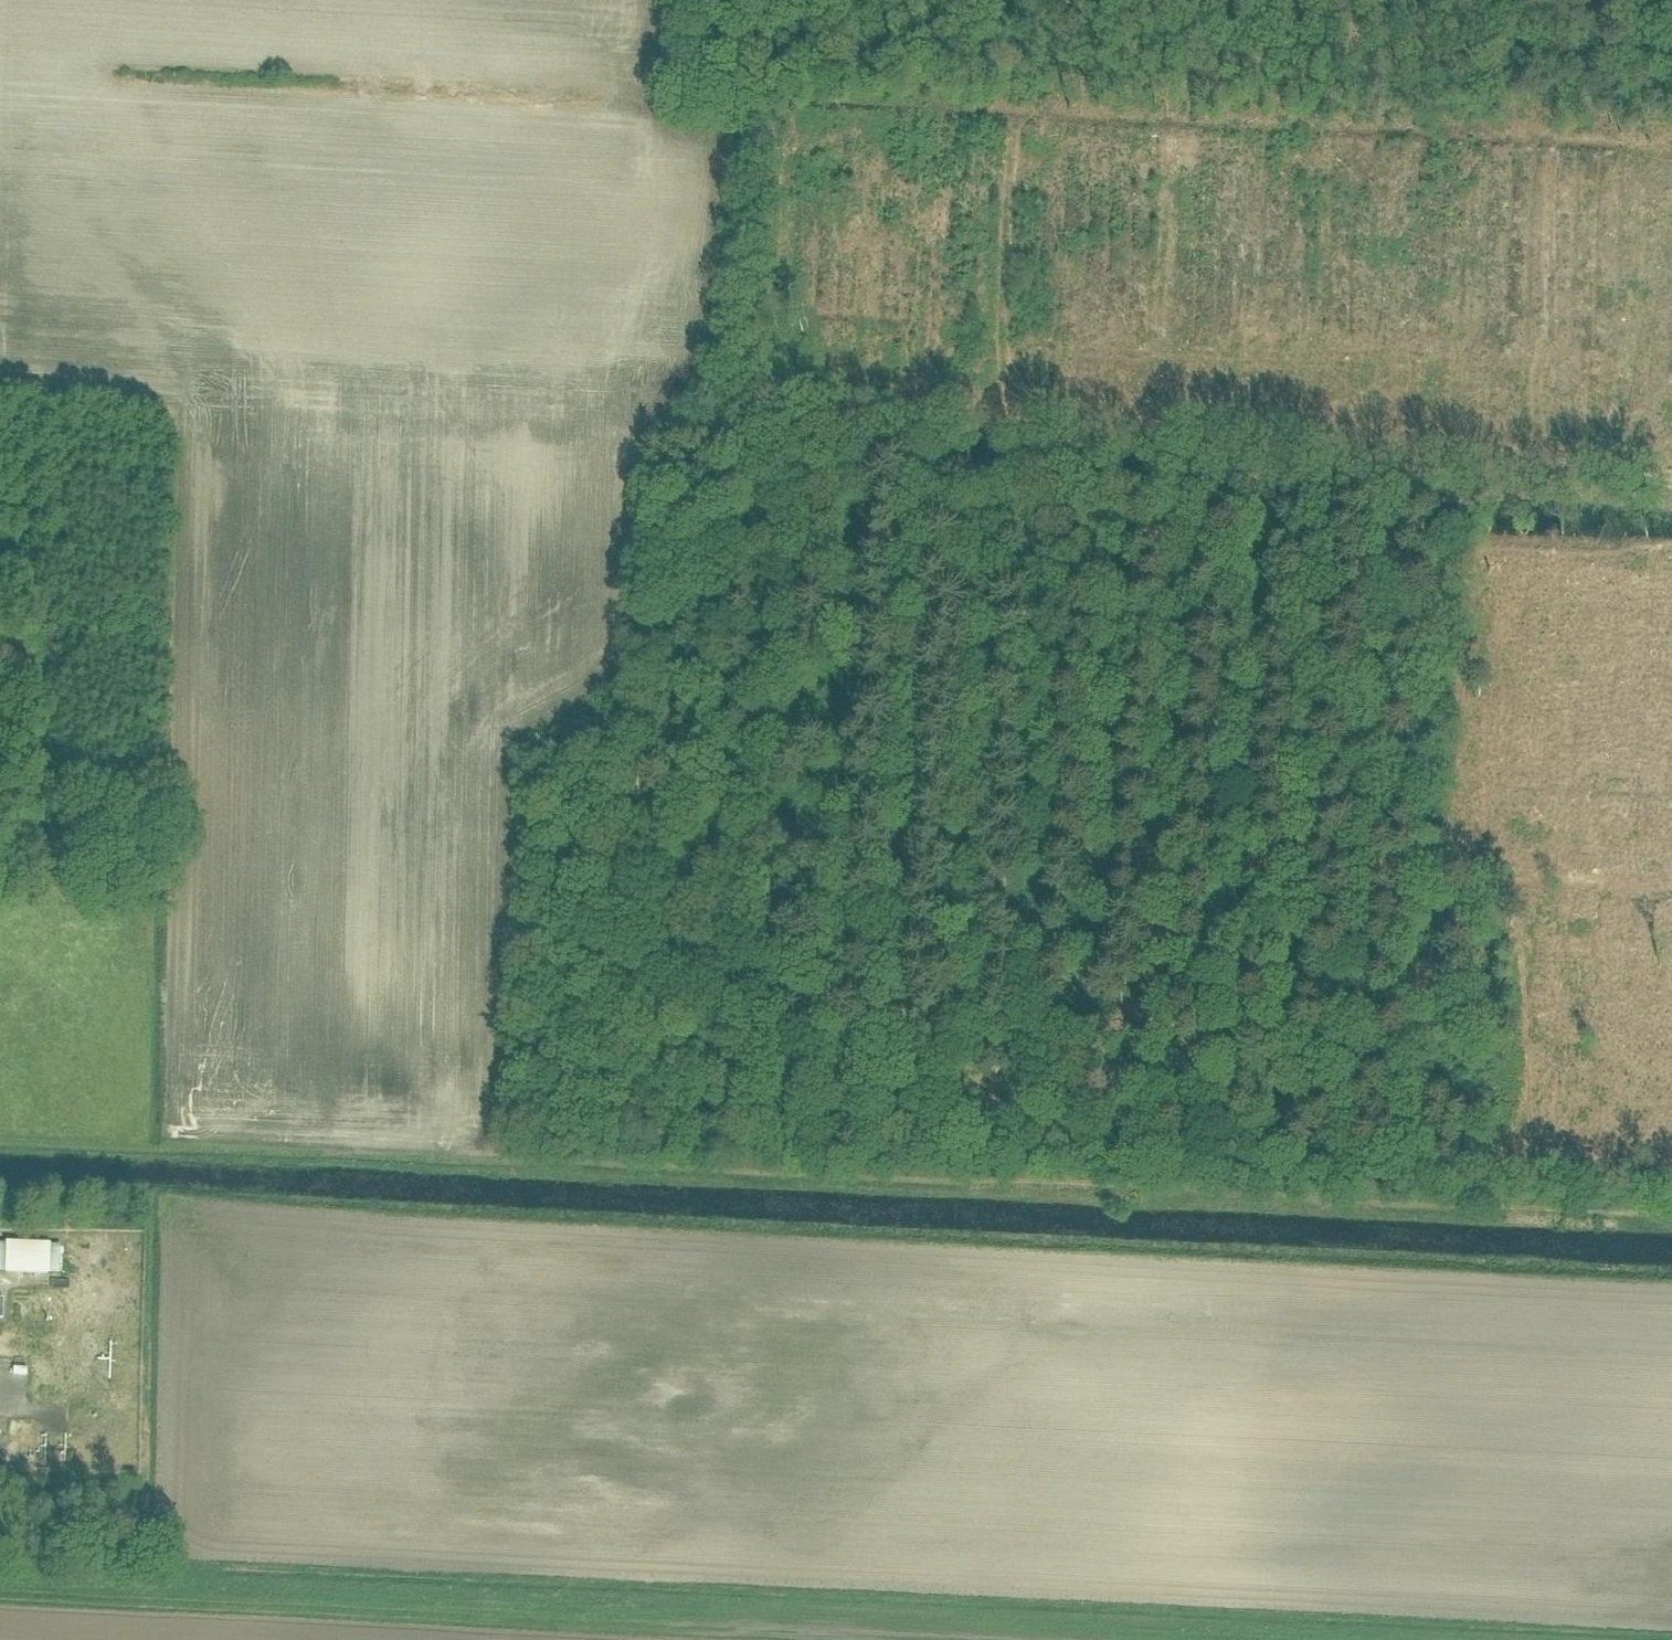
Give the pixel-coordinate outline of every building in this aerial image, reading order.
[(2,1270),(28,1270),(27,1241),(1,1242),(2,1270)]
